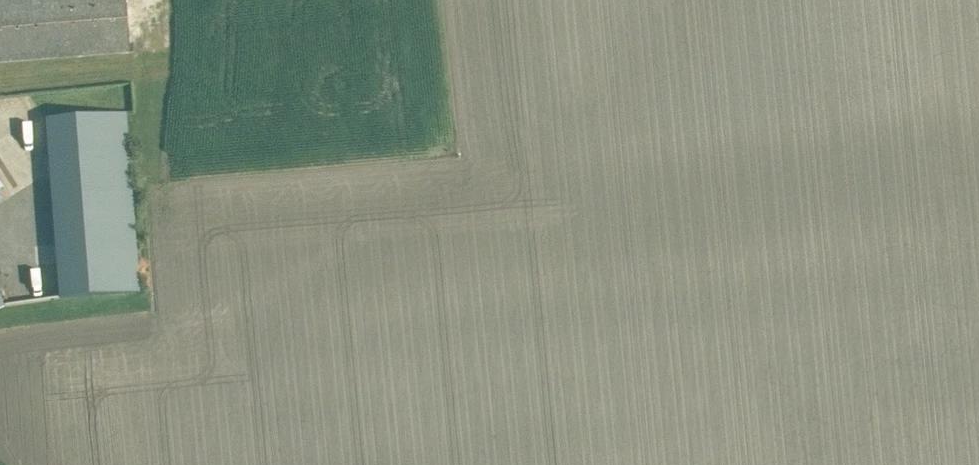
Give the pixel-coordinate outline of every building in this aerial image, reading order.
[(126,0),(0,0),(0,61),(130,51),(126,0)] [(56,260),(46,260),(47,285),(58,285),(59,296),(138,291),(127,112),(47,117),(56,260)]
